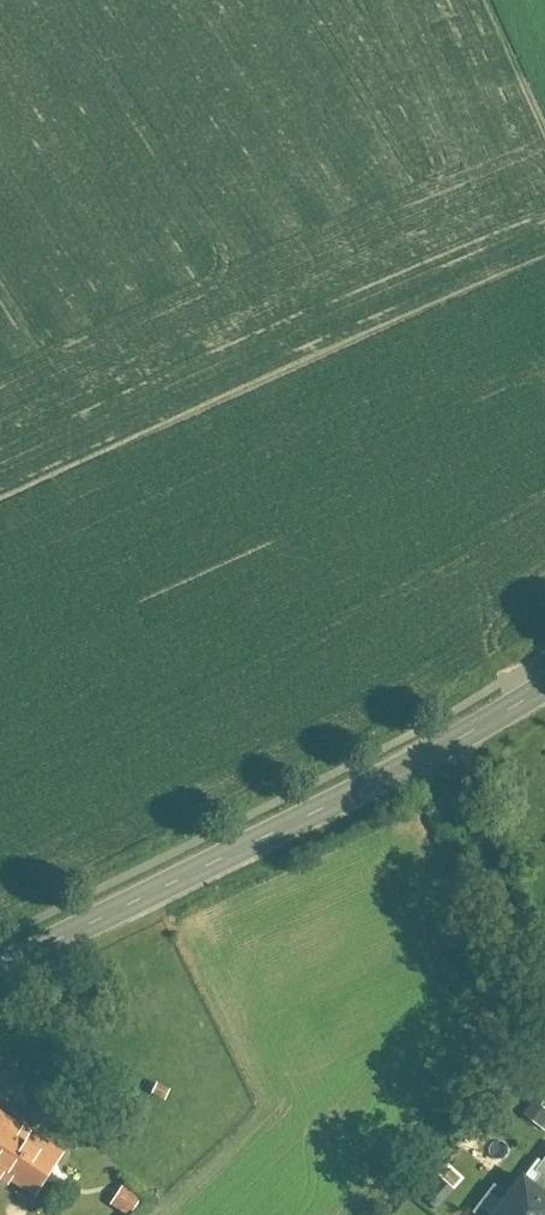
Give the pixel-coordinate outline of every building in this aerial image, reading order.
[(34,1204),(69,1148),(0,1104),(0,1183),(34,1204)] [(495,1214),(544,1214),(544,1190),(525,1174),(495,1214)]
